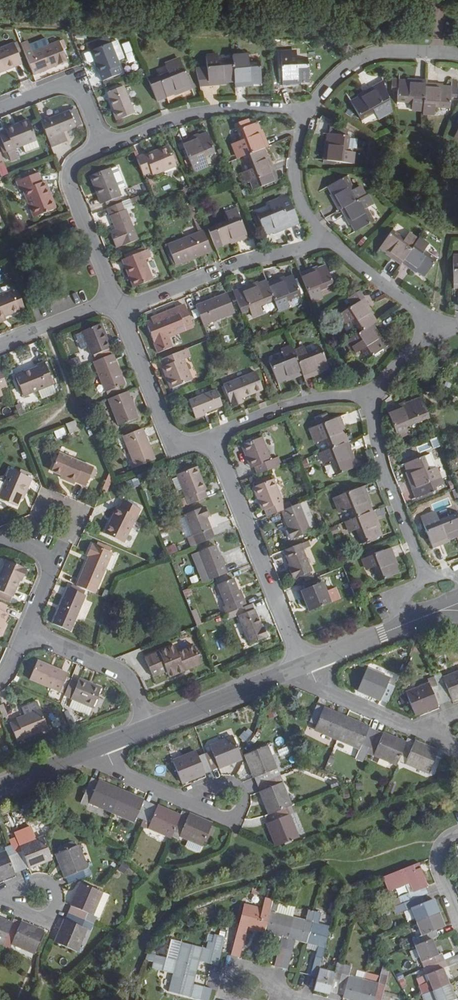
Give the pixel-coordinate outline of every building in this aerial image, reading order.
[(110,44),(108,38),(97,42),(100,48),(110,44)] [(32,52),(31,49),(24,52),(29,66),(36,63),(40,73),(67,62),(59,42),(32,52)] [(118,68),(120,67),(119,65),(110,44),(100,48),(97,42),(87,45),(90,52),(94,62),(103,81),(120,74),(118,68)] [(123,58),(116,42),(110,44),(119,65),(122,64),(120,60),(123,58)] [(124,53),(131,52),(130,42),(123,43),(124,53)] [(2,72),(1,70),(6,68),(7,70),(22,64),(14,44),(0,50),(0,73),(2,72)] [(90,52),(84,55),(87,63),(89,64),(94,62),(90,52)] [(295,52),(280,53),(282,84),(290,84),(290,81),(292,81),(292,84),(297,83),(297,82),(308,81),(307,62),(296,62),(295,52)] [(207,67),(195,68),(199,86),(216,85),(216,83),(219,82),(219,85),(222,84),(222,83),(234,82),(233,61),(218,63),(217,55),(206,56),(207,67)] [(248,64),(248,55),(232,56),(233,61),(234,82),(235,87),(242,86),(242,83),(245,83),(245,86),(249,86),(249,84),(260,83),(259,63),(248,64)] [(158,78),(157,77),(148,80),(156,101),(175,93),(175,94),(180,92),(179,90),(182,89),(183,91),(190,88),(179,60),(164,65),(168,74),(158,78)] [(29,66),(33,75),(40,73),(36,63),(29,66)] [(408,109),(409,102),(423,103),(424,85),(425,83),(413,83),(413,81),(410,80),(410,83),(407,83),(407,80),(398,80),(397,108),(408,109)] [(377,119),(392,111),(384,83),(366,92),(367,95),(365,96),(364,94),(361,95),(362,97),(352,102),(361,120),(374,113),(377,119)] [(432,88),(433,86),(424,85),(423,103),(423,113),(434,113),(435,107),(450,108),(451,88),(439,87),(439,85),(436,85),(436,88),(432,88)] [(134,114),(123,87),(107,93),(114,111),(113,112),(116,121),(134,114)] [(75,109),(69,112),(75,127),(81,125),(75,109)] [(48,120),(47,118),(41,121),(52,148),(67,141),(63,131),(75,127),(69,112),(69,111),(48,120)] [(241,139),(233,143),(238,157),(243,155),(263,148),(266,147),(264,139),(262,140),(261,138),(263,137),(262,132),(260,133),(257,123),(249,126),(247,120),(233,125),(235,131),(237,130),(241,139)] [(6,132),(0,135),(0,136),(7,152),(36,140),(29,122),(19,126),(18,125),(5,130),(6,132)] [(190,141),(189,139),(181,142),(193,170),(207,164),(204,155),(214,152),(206,133),(196,137),(196,136),(191,138),(192,140),(190,141)] [(347,150),(348,136),(328,133),(328,145),(326,145),(326,148),(328,148),(328,151),(325,151),(324,159),(352,162),(354,151),(347,150)] [(146,155),(145,154),(137,157),(143,175),(151,172),(152,175),(176,166),(169,148),(159,152),(158,150),(146,155)] [(267,159),(263,148),(243,155),(249,169),(243,171),(247,182),(251,181),(254,188),(277,180),(271,164),(268,165),(267,163),(269,162),(268,159),(267,159)] [(121,197),(110,169),(90,177),(94,186),(96,185),(101,196),(98,197),(101,205),(121,197)] [(34,218),(55,209),(51,198),(49,198),(42,182),(41,182),(38,173),(16,181),(20,192),(23,191),(27,189),(30,196),(26,198),(34,218)] [(339,201),(336,202),(340,209),(342,208),(365,196),(360,186),(354,189),(347,176),(329,186),(334,196),(333,197),(335,200),(337,198),(339,201)] [(51,198),(44,181),(42,182),(49,198),(51,198)] [(366,208),(372,205),(366,195),(365,196),(342,208),(346,216),(348,214),(350,217),(347,218),(349,221),(350,220),(356,230),(373,221),(366,208)] [(267,203),(270,210),(257,215),(264,233),(275,229),(276,230),(278,229),(277,227),(280,226),(281,227),(297,221),(288,197),(280,200),(279,198),(267,203)] [(126,210),(132,207),(129,200),(107,208),(117,231),(110,233),(116,248),(123,246),(123,247),(138,241),(126,210)] [(225,214),(228,220),(207,228),(215,246),(233,240),(233,241),(236,240),(235,238),(238,236),(239,239),(246,236),(236,209),(225,214)] [(344,216),(337,221),(342,228),(348,223),(344,216)] [(292,227),(295,242),(303,240),(300,226),(292,227)] [(401,263),(401,262),(417,240),(408,233),(404,239),(392,230),(380,247),(390,254),(389,255),(392,257),(393,255),(395,256),(394,259),(401,263)] [(168,246),(176,265),(211,251),(203,231),(168,246)] [(418,238),(417,240),(401,262),(408,267),(410,264),(412,266),(411,268),(414,271),(414,269),(424,276),(435,260),(424,251),(428,245),(418,238)] [(151,258),(148,250),(123,260),(126,267),(125,268),(133,288),(154,280),(145,260),(151,258)] [(310,277),(309,275),(301,278),(312,304),(323,300),(320,293),(334,288),(332,283),(336,281),(334,274),(329,276),(327,269),(315,274),(315,272),(312,273),(313,276),(310,277)] [(276,284),(275,282),(268,285),(273,299),(278,311),(289,306),(287,300),(299,295),(292,276),(281,281),(280,279),(278,280),(279,283),(276,284)] [(262,311),(259,305),(273,299),(268,285),(266,281),(255,285),(255,284),(252,285),(252,288),(250,288),(249,286),(233,293),(241,313),(248,310),(251,316),(262,311)] [(25,309),(17,290),(13,292),(20,311),(25,309)] [(4,316),(4,317),(20,311),(13,292),(12,291),(0,296),(0,317),(4,316)] [(227,294),(195,306),(203,326),(234,313),(227,294)] [(344,324),(350,321),(358,333),(371,324),(374,322),(368,313),(370,312),(368,309),(365,310),(364,308),(366,307),(361,299),(338,314),(344,324)] [(158,353),(171,348),(168,338),(166,335),(192,326),(185,306),(176,310),(175,308),(158,316),(159,318),(151,321),(146,323),(158,353)] [(374,333),(376,332),(371,324),(358,333),(346,340),(355,355),(363,349),(368,358),(385,347),(379,338),(380,337),(378,333),(375,335),(374,333)] [(110,349),(100,325),(82,332),(88,347),(92,356),(110,349)] [(192,326),(166,335),(168,338),(193,328),(192,326)] [(88,347),(82,332),(76,335),(82,350),(88,347)] [(294,376),(295,379),(303,375),(293,351),(291,347),(277,353),(281,361),(270,365),(278,384),(288,380),(289,382),(293,380),(292,377),(294,376)] [(307,353),(304,347),(293,351),(303,375),(304,377),(312,374),(311,372),(314,371),(315,373),(317,372),(317,370),(327,366),(320,347),(307,353)] [(192,381),(180,352),(163,358),(166,365),(163,367),(168,380),(170,379),(173,388),(192,381)] [(125,385),(113,355),(93,363),(105,393),(125,385)] [(16,378),(24,396),(39,390),(42,399),(56,393),(53,384),(54,384),(45,363),(38,365),(39,367),(25,373),(25,374),(16,378)] [(241,399),(262,390),(256,372),(224,386),(231,405),(242,401),(241,399)] [(204,413),(222,406),(216,390),(189,401),(196,418),(204,415),(204,413)] [(138,418),(127,392),(108,400),(119,426),(138,418)] [(408,425),(429,417),(422,398),(403,406),(402,404),(400,405),(401,408),(398,409),(397,406),(389,409),(400,436),(410,432),(408,425)] [(21,404),(15,406),(19,415),(25,413),(21,404)] [(329,450),(346,442),(348,442),(344,432),(345,432),(343,427),(341,428),(340,425),(342,425),(339,417),(330,421),(327,414),(316,419),(319,425),(311,429),(316,443),(325,440),(329,450)] [(67,425),(70,433),(80,430),(76,421),(67,425)] [(64,428),(53,432),(56,439),(67,435),(64,428)] [(155,460),(142,429),(123,436),(135,468),(155,460)] [(261,438),(242,446),(249,462),(252,461),(255,467),(258,475),(275,467),(272,460),(270,461),(261,438)] [(346,442),(329,450),(320,453),(324,464),(330,461),(336,475),(355,467),(350,457),(352,456),(351,453),(349,454),(347,451),(350,450),(346,442)] [(92,469),(58,453),(50,471),(60,475),(66,478),(66,480),(74,484),(75,482),(84,486),(92,469)] [(429,455),(424,457),(429,471),(435,469),(429,455)] [(429,471),(424,457),(405,465),(409,476),(408,477),(409,479),(411,478),(412,482),(410,482),(415,496),(441,486),(435,469),(429,471)] [(197,468),(178,476),(190,505),(207,498),(202,483),(203,483),(197,468)] [(7,477),(6,481),(0,495),(0,500),(17,507),(21,498),(23,492),(25,493),(31,478),(9,469),(6,476),(7,477)] [(263,511),(265,511),(267,517),(281,511),(285,510),(273,480),(255,487),(259,498),(257,498),(263,511)] [(348,510),(352,519),(370,512),(366,502),(368,502),(366,497),(363,498),(362,496),(364,494),(362,487),(333,498),(339,513),(348,510)] [(123,543),(140,509),(123,500),(119,509),(117,508),(113,517),(114,517),(111,524),(109,523),(104,534),(123,543)] [(299,504),(285,510),(281,511),(288,530),(286,531),(290,541),(293,539),(310,533),(299,504)] [(204,507),(185,515),(197,545),(215,538),(207,518),(208,517),(204,507)] [(378,517),(388,514),(385,507),(376,510),(378,517)] [(370,512),(352,519),(345,522),(349,534),(355,531),(360,544),(379,536),(375,526),(377,525),(376,523),(373,523),(372,521),(374,520),(370,512)] [(436,514),(421,519),(433,548),(440,545),(439,543),(442,541),(443,544),(447,542),(447,541),(456,537),(449,518),(439,522),(436,514)] [(167,546),(169,555),(177,552),(175,544),(167,546)] [(311,573),(300,544),(284,551),(291,569),(289,570),(293,580),(311,573)] [(91,545),(87,555),(89,556),(92,557),(89,562),(87,561),(76,586),(94,594),(111,553),(94,545),(94,546),(91,545)] [(216,546),(200,552),(211,580),(227,574),(225,567),(227,566),(223,557),(221,558),(216,546)] [(392,557),(389,549),(363,559),(368,571),(373,568),(379,581),(398,574),(393,563),(395,562),(394,560),(391,561),(390,558),(392,557)] [(12,597),(19,580),(20,577),(23,578),(26,569),(6,560),(0,573),(0,592),(10,596),(12,597)] [(304,583),(306,589),(322,583),(320,577),(304,583)] [(226,607),(224,608),(227,615),(236,611),(246,606),(240,591),(238,592),(234,580),(218,586),(226,607)] [(325,592),(322,583),(299,592),(302,601),(305,600),(309,612),(340,601),(335,589),(325,592)] [(85,595),(68,587),(52,623),(70,631),(85,595)] [(8,601),(10,596),(0,592),(0,598),(8,601)] [(254,611),(251,605),(246,606),(236,611),(239,617),(254,611)] [(261,629),(254,611),(239,617),(250,645),(268,637),(264,628),(261,629)] [(158,652),(145,658),(152,677),(167,671),(169,678),(185,672),(184,670),(190,668),(191,669),(201,665),(194,646),(177,653),(174,645),(158,651),(158,652)] [(60,692),(68,674),(37,661),(30,679),(60,692)] [(381,699),(388,702),(394,687),(387,684),(389,680),(367,670),(358,691),(367,695),(368,692),(373,695),(372,697),(380,700),(381,699)] [(438,687),(444,702),(451,699),(452,701),(457,698),(457,673),(443,680),(441,676),(435,679),(438,687)] [(71,680),(64,697),(70,699),(92,709),(101,688),(79,679),(78,682),(71,680)] [(438,704),(444,702),(438,687),(431,689),(430,685),(407,694),(415,715),(424,712),(423,709),(429,707),(430,710),(438,706),(438,704)] [(67,707),(89,716),(92,709),(70,699),(67,707)] [(16,720),(17,722),(10,724),(17,741),(48,729),(38,702),(28,706),(27,705),(23,707),(22,708),(23,711),(25,711),(27,715),(16,720)] [(316,726),(315,730),(337,739),(346,719),(337,716),(337,717),(330,714),(331,713),(323,710),(323,711),(315,708),(309,723),(316,726)] [(360,749),(356,759),(363,762),(367,752),(369,748),(375,733),(368,730),(368,729),(361,725),(360,727),(354,725),(355,723),(346,719),(337,739),(360,749)] [(239,734),(242,742),(253,737),(249,730),(239,734)] [(383,735),(382,736),(375,733),(369,748),(376,751),(374,755),(396,765),(398,761),(400,756),(405,744),(396,740),(395,742),(389,739),(390,738),(383,735)] [(211,748),(212,751),(205,754),(211,770),(218,767),(219,769),(227,765),(226,763),(232,761),(233,763),(242,760),(234,739),(211,748)] [(414,743),(413,743),(407,741),(405,744),(400,756),(407,759),(405,764),(428,773),(436,752),(427,748),(426,751),(420,748),(421,745),(414,743)] [(256,778),(259,785),(275,779),(272,772),(277,771),(268,747),(245,755),(249,765),(252,764),(254,770),(252,771),(255,779),(256,778)] [(288,747),(278,750),(281,758),(290,755),(288,747)] [(196,775),(197,777),(205,774),(204,772),(211,770),(205,754),(198,757),(197,753),(174,762),(182,782),(191,779),(190,777),(196,775)] [(277,786),(275,779),(259,785),(261,792),(260,792),(263,801),(265,799),(267,805),(265,806),(269,815),(281,810),(290,806),(282,784),(277,786)] [(90,803),(112,812),(120,792),(112,788),(110,790),(105,788),(106,785),(98,782),(98,783),(91,780),(85,795),(91,798),(90,803)] [(135,822),(137,818),(143,821),(150,806),(143,803),(144,802),(136,798),(135,801),(129,798),(130,796),(120,792),(112,812),(135,822)] [(85,795),(81,804),(88,807),(90,803),(91,798),(85,795)] [(143,821),(142,825),(171,838),(174,829),(180,817),(170,813),(169,815),(163,813),(165,810),(157,807),(157,809),(150,806),(143,821)] [(289,816),(284,818),(281,810),(269,815),(265,816),(268,824),(267,824),(270,832),(272,832),(275,837),(273,838),(276,847),(297,839),(289,816)] [(179,836),(202,846),(211,825),(202,821),(201,824),(195,821),(196,818),(188,815),(188,816),(181,814),(180,817),(174,829),(181,832),(179,836)] [(21,869),(28,867),(28,868),(37,865),(36,862),(40,861),(41,863),(51,859),(43,838),(20,847),(20,848),(22,852),(15,855),(21,869)] [(65,878),(66,878),(69,885),(85,878),(82,871),(86,870),(77,846),(55,854),(59,863),(62,863),(64,868),(62,869),(65,878)] [(9,858),(7,853),(6,853),(0,855),(0,879),(1,879),(0,877),(6,875),(7,877),(15,873),(14,872),(21,869),(15,855),(9,858)] [(412,900),(423,896),(428,894),(425,887),(427,886),(419,864),(383,878),(388,891),(405,884),(412,900)] [(71,907),(73,908),(70,914),(94,924),(97,918),(92,915),(101,893),(81,884),(77,893),(79,894),(77,900),(75,899),(71,907)] [(109,897),(101,893),(92,915),(97,918),(99,919),(109,897)] [(433,899),(425,902),(423,896),(412,900),(404,904),(393,908),(396,915),(412,909),(417,921),(438,913),(433,899)] [(232,955),(233,956),(238,957),(239,958),(247,925),(258,927),(257,930),(264,932),(272,901),(265,899),(262,910),(245,905),(232,955)] [(278,903),(272,901),(264,932),(270,934),(271,931),(282,934),(274,966),(276,967),(281,968),(294,917),(276,913),(278,903)] [(296,907),(278,903),(276,913),(294,917),(296,907)] [(299,941),(306,943),(314,911),(308,910),(304,920),(294,917),(281,968),(287,970),(295,937),(300,938),(299,941)] [(318,923),(320,913),(314,911),(306,943),(312,945),(313,942),(318,943),(310,975),(317,977),(320,968),(330,927),(318,923)] [(437,929),(444,926),(438,913),(417,921),(422,934),(417,936),(420,944),(432,939),(440,936),(437,929)] [(86,928),(92,930),(94,924),(70,914),(68,920),(65,920),(62,929),(64,929),(61,935),(59,935),(55,944),(76,952),(86,928)] [(6,937),(11,925),(2,921),(1,923),(0,923),(0,945),(2,946),(6,937)] [(11,944),(34,954),(43,934),(34,929),(33,931),(27,929),(28,927),(20,924),(20,925),(12,922),(11,925),(6,937),(13,940),(11,944)] [(206,949),(221,953),(225,937),(214,935),(212,943),(208,942),(206,949)] [(441,953),(438,955),(432,939),(420,944),(415,946),(421,962),(426,960),(429,967),(444,961),(441,953)] [(160,956),(156,955),(154,962),(196,973),(199,962),(218,966),(221,954),(221,953),(206,949),(172,940),(168,954),(162,953),(160,956)] [(415,946),(409,948),(416,964),(421,962),(415,946)] [(429,967),(431,973),(417,979),(423,994),(449,983),(443,968),(447,967),(444,961),(429,967)] [(193,983),(196,973),(154,962),(152,969),(173,974),(169,991),(203,999),(209,999),(212,988),(193,983)] [(320,968),(317,977),(314,991),(330,995),(331,991),(333,981),(339,983),(344,965),(338,963),(335,972),(320,968)] [(343,998),(352,999),(359,999),(364,979),(349,976),(351,966),(344,965),(339,983),(346,984),(344,994),(343,998)] [(381,976),(366,973),(364,979),(379,983),(381,976)] [(364,979),(359,999),(374,999),(376,992),(383,994),(388,976),(381,974),(381,976),(379,983),(364,979)] [(333,981),(331,991),(337,992),(339,983),(333,981)] [(339,983),(337,992),(344,994),(346,984),(339,983)] [(455,999),(449,983),(423,994),(425,999),(457,999),(457,998),(455,999)]
